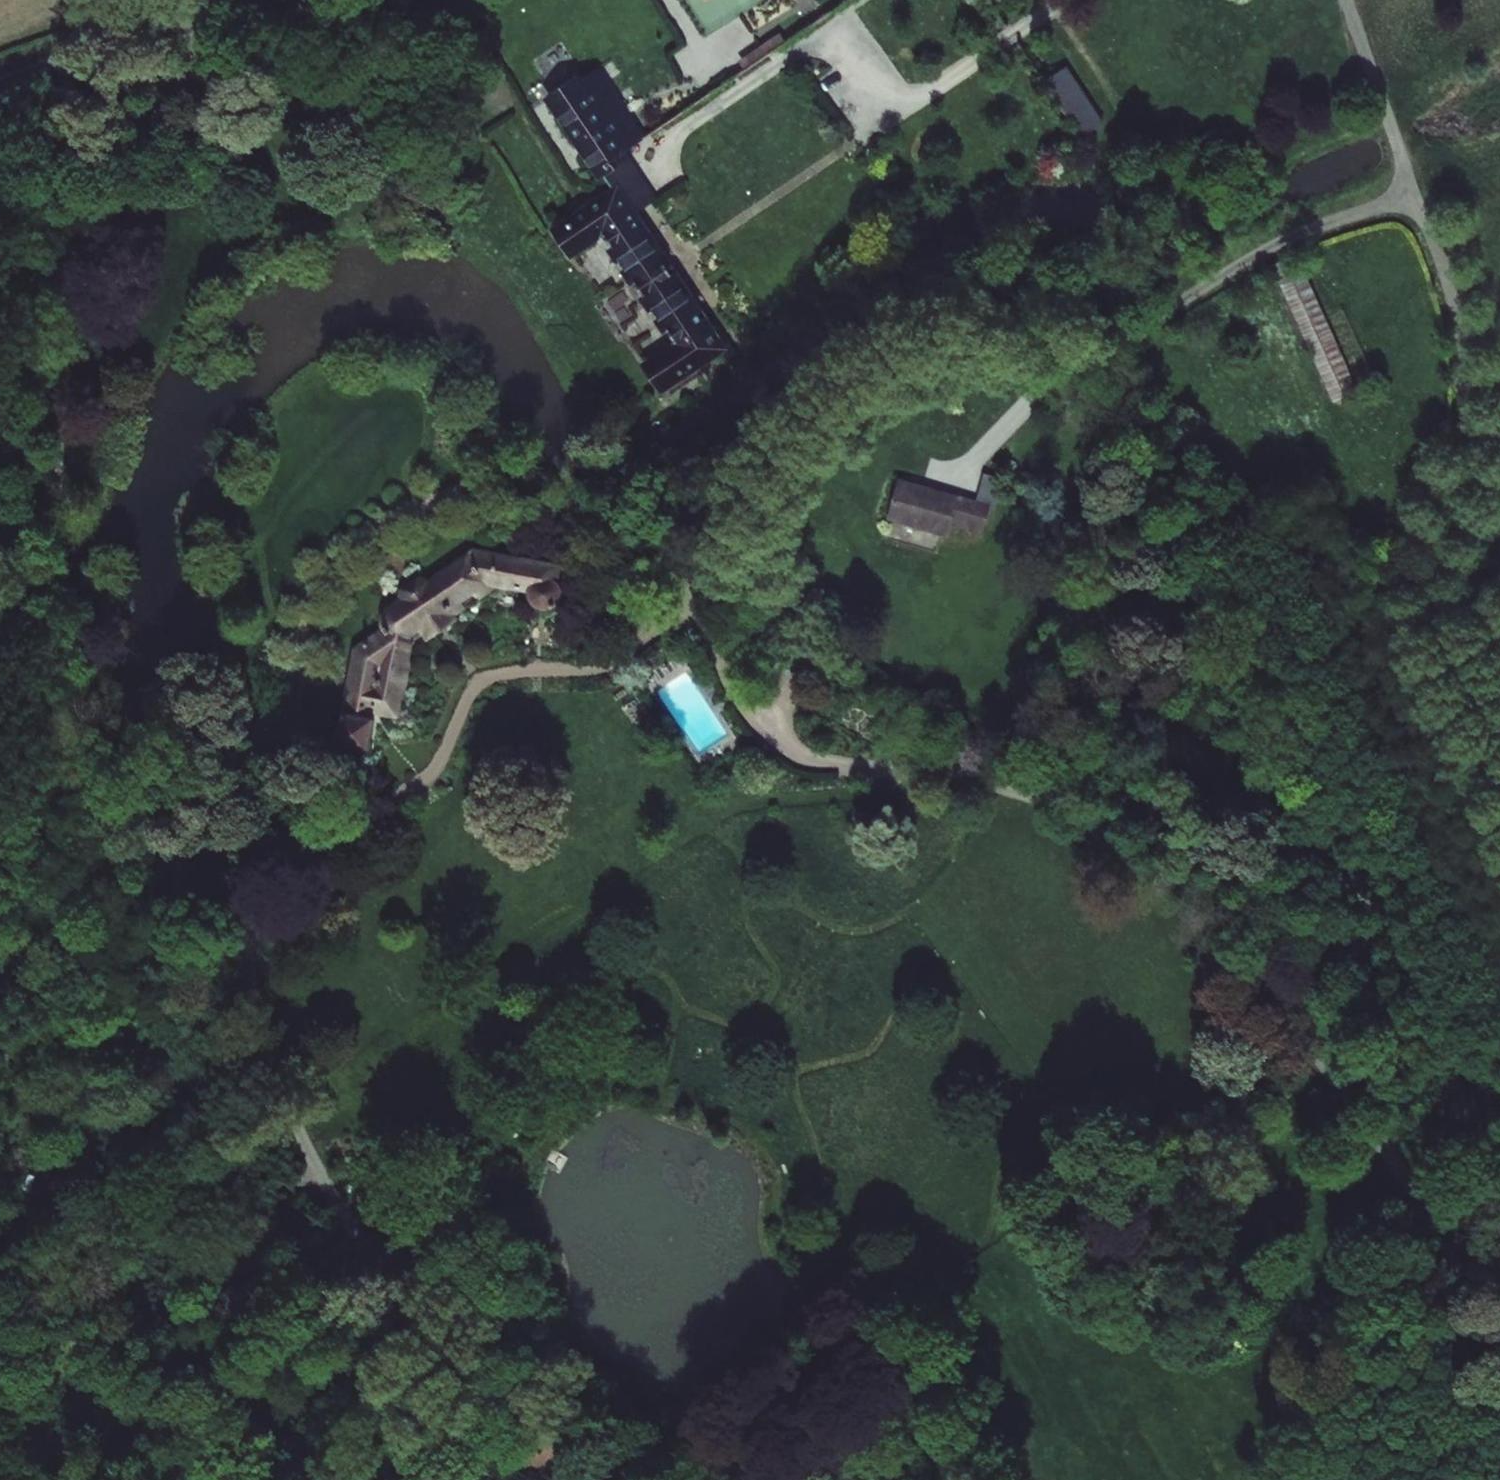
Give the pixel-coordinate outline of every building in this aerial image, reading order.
[(1067,68),(1048,80),(1083,136),(1102,124),(1067,68)] [(541,101),(595,185),(609,176),(604,169),(633,150),(584,74),(541,101)] [(551,227),(572,259),(605,238),(637,290),(676,264),(622,182),(551,227)] [(1360,394),(1349,370),(1365,364),(1355,340),(1340,346),(1304,261),(1276,273),(1332,405),(1360,394)] [(732,350),(676,264),(637,290),(674,344),(643,364),(664,395),(732,350)] [(978,501),(898,477),(879,537),(944,557),(953,528),(986,538),(1004,480),(986,475),(978,501)] [(385,624),(390,630),(365,651),(346,735),(377,742),(384,708),(404,712),(418,649),(427,641),(430,645),(447,631),(444,627),(491,590),(536,594),(540,601),(543,605),(545,606),(547,607),(549,607),(552,606),(553,606),(554,605),(555,605),(558,601),(557,592),(555,590),(553,589),(555,557),(471,551),(434,581),(425,577),(403,595),(407,605),(385,624)]
